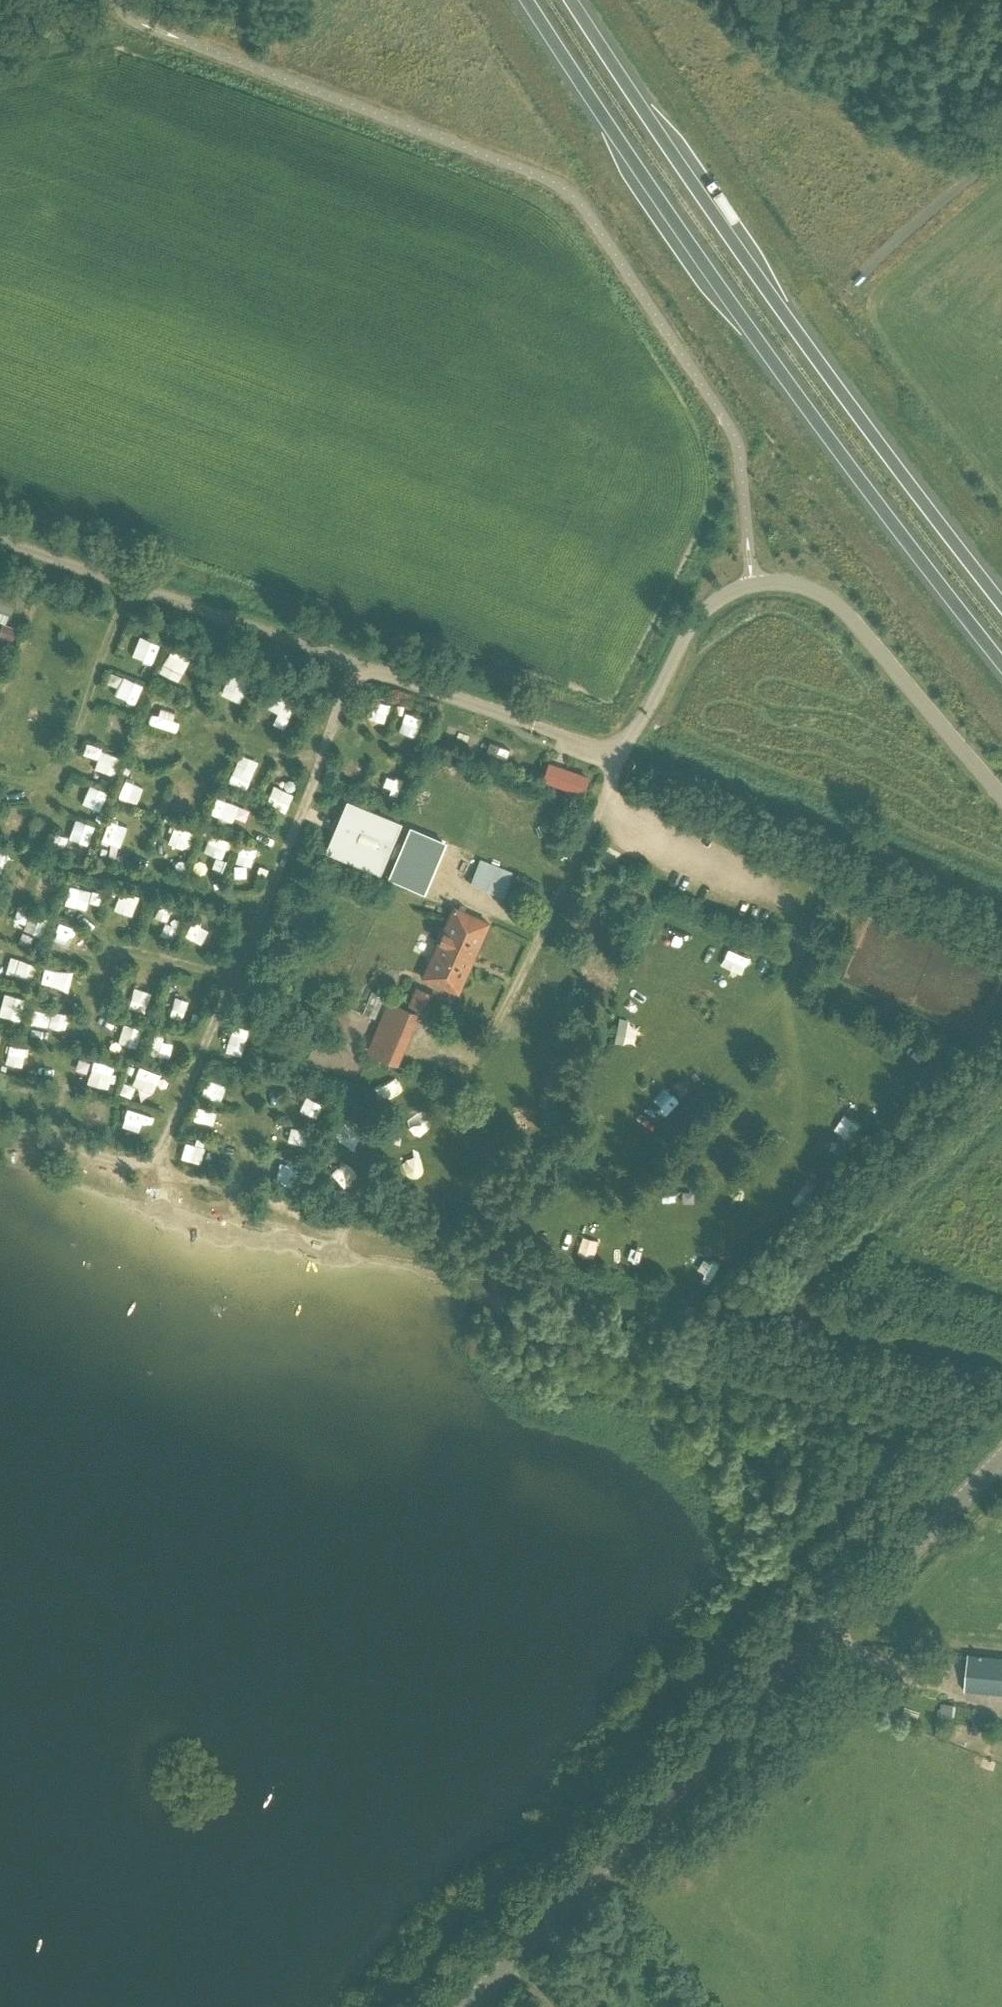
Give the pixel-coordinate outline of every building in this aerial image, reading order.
[(0,588),(0,607),(13,611),(18,594),(0,588)] [(160,666),(169,646),(159,642),(150,661),(160,666)] [(202,667),(201,644),(180,645),(181,668),(202,667)] [(244,690),(246,681),(258,683),(260,672),(240,668),(236,688),(244,690)] [(146,706),(154,687),(144,683),(136,702),(146,706)] [(303,710),(307,700),(285,691),(281,700),(303,710)] [(165,718),(171,697),(161,695),(155,716),(165,718)] [(507,759),(511,749),(491,742),(487,752),(507,759)] [(120,754),(115,776),(126,778),(131,756),(120,754)] [(584,795),(591,776),(579,772),(549,761),(542,780),(584,795)] [(73,792),(94,801),(102,781),(81,773),(73,792)] [(127,800),(137,803),(142,783),(133,781),(127,800)] [(653,809),(669,813),(672,801),(655,797),(653,809)] [(380,875),(402,823),(346,799),(324,851),(380,875)] [(506,800),(502,812),(515,816),(519,804),(506,800)] [(93,850),(101,827),(84,821),(76,845),(93,850)] [(111,843),(121,846),(127,830),(117,826),(111,843)] [(199,842),(202,832),(182,826),(180,836),(199,842)] [(411,827),(389,879),(420,892),(441,840),(411,827)] [(215,844),(236,851),(240,840),(219,833),(215,844)] [(11,862),(15,852),(0,847),(0,858),(11,862)] [(505,896),(512,876),(482,865),(474,884),(505,896)] [(62,899),(72,882),(64,877),(54,894),(62,899)] [(77,893),(102,899),(105,886),(80,881),(77,893)] [(127,902),(147,907),(150,896),(129,891),(127,902)] [(458,992),(489,922),(454,907),(437,945),(433,943),(428,954),(433,956),(424,977),(458,992)] [(33,935),(53,938),(57,918),(36,914),(33,935)] [(48,986),(59,989),(64,971),(53,968),(48,986)] [(424,1012),(432,993),(416,986),(408,1004),(407,1008),(406,1007),(388,999),(365,1052),(398,1067),(416,1024),(420,1013),(414,1011),(415,1008),(423,1011),(424,1012)] [(23,1001),(18,1024),(29,1027),(35,1003),(23,1001)] [(142,1075),(168,1084),(171,1073),(146,1064),(142,1075)] [(371,1066),(368,1075),(390,1084),(394,1075),(371,1066)] [(233,1095),(229,1080),(215,1084),(219,1099),(233,1095)] [(192,1136),(189,1153),(200,1154),(202,1138),(192,1136)] [(969,1654),(966,1689),(1001,1692),(1001,1657),(969,1654)] [(953,1720),(954,1705),(944,1704),(943,1719),(953,1720)]
